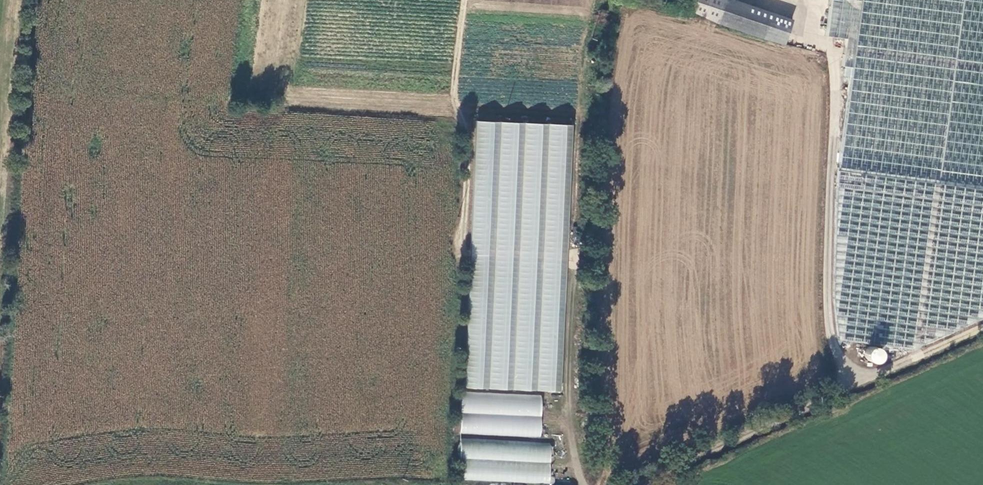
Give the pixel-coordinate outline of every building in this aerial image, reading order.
[(710,0),(697,0),(695,15),(708,17),(709,6),(710,0)] [(728,0),(710,0),(709,6),(724,8),(728,0)] [(775,14),(733,0),(728,0),(724,8),(718,22),(764,39),(775,14)] [(827,30),(847,33),(843,61),(853,62),(838,170),(830,307),(836,334),(916,345),(982,315),(982,0),(831,0),(827,30)] [(718,22),(724,8),(709,6),(708,17),(708,18),(718,22)] [(775,14),(764,39),(782,45),(791,20),(775,14)] [(474,121),(465,388),(561,393),(573,126),(474,121)] [(462,392),(461,434),(540,437),(542,395),(462,392)] [(460,439),(460,480),(551,484),(552,444),(460,439)]
